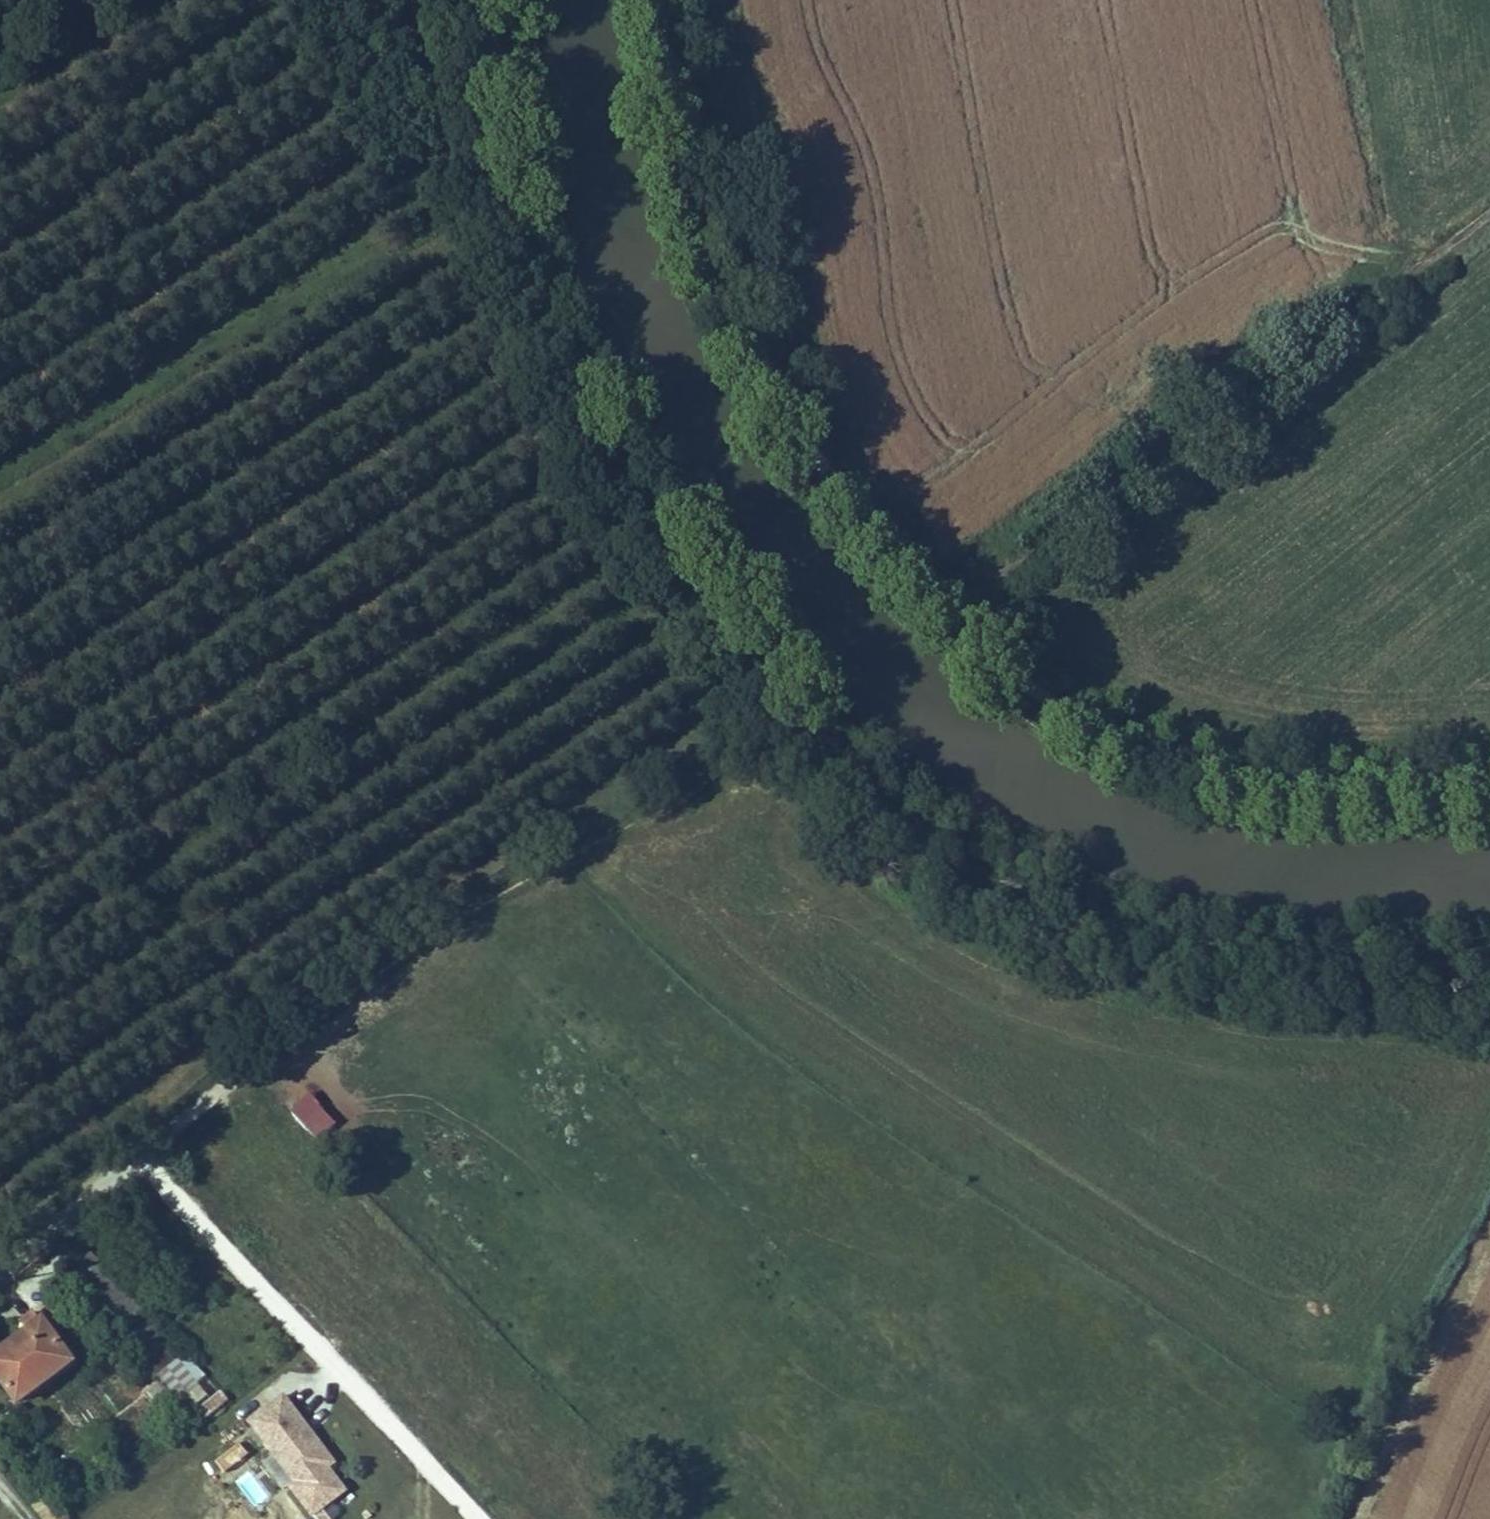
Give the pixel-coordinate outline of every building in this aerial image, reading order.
[(773,242),(763,242),(764,259),(774,258),(773,242)] [(307,1091),(289,1113),(306,1126),(324,1104),(307,1091)] [(133,1299),(91,1254),(69,1274),(76,1282),(80,1279),(114,1316),(133,1299)] [(176,1361),(146,1324),(151,1319),(142,1310),(123,1327),(117,1332),(155,1378),(176,1361)] [(71,1362),(41,1321),(26,1332),(29,1336),(7,1352),(4,1348),(0,1352),(0,1382),(16,1403),(71,1362)] [(7,1352),(29,1336),(26,1332),(4,1348),(7,1352)] [(333,1462),(310,1432),(305,1435),(299,1428),(304,1424),(282,1396),(260,1413),(267,1421),(255,1430),(277,1459),(282,1455),(300,1478),(294,1482),(289,1486),(311,1516),(344,1490),(327,1467),(333,1462)] [(255,1430),(267,1421),(260,1413),(248,1422),(255,1430)] [(310,1432),(304,1424),(299,1428),(305,1435),(310,1432)] [(300,1478),(282,1455),(277,1459),(294,1482),(300,1478)] [(276,1499),(285,1518),(300,1518),(290,1493),(276,1499)]
